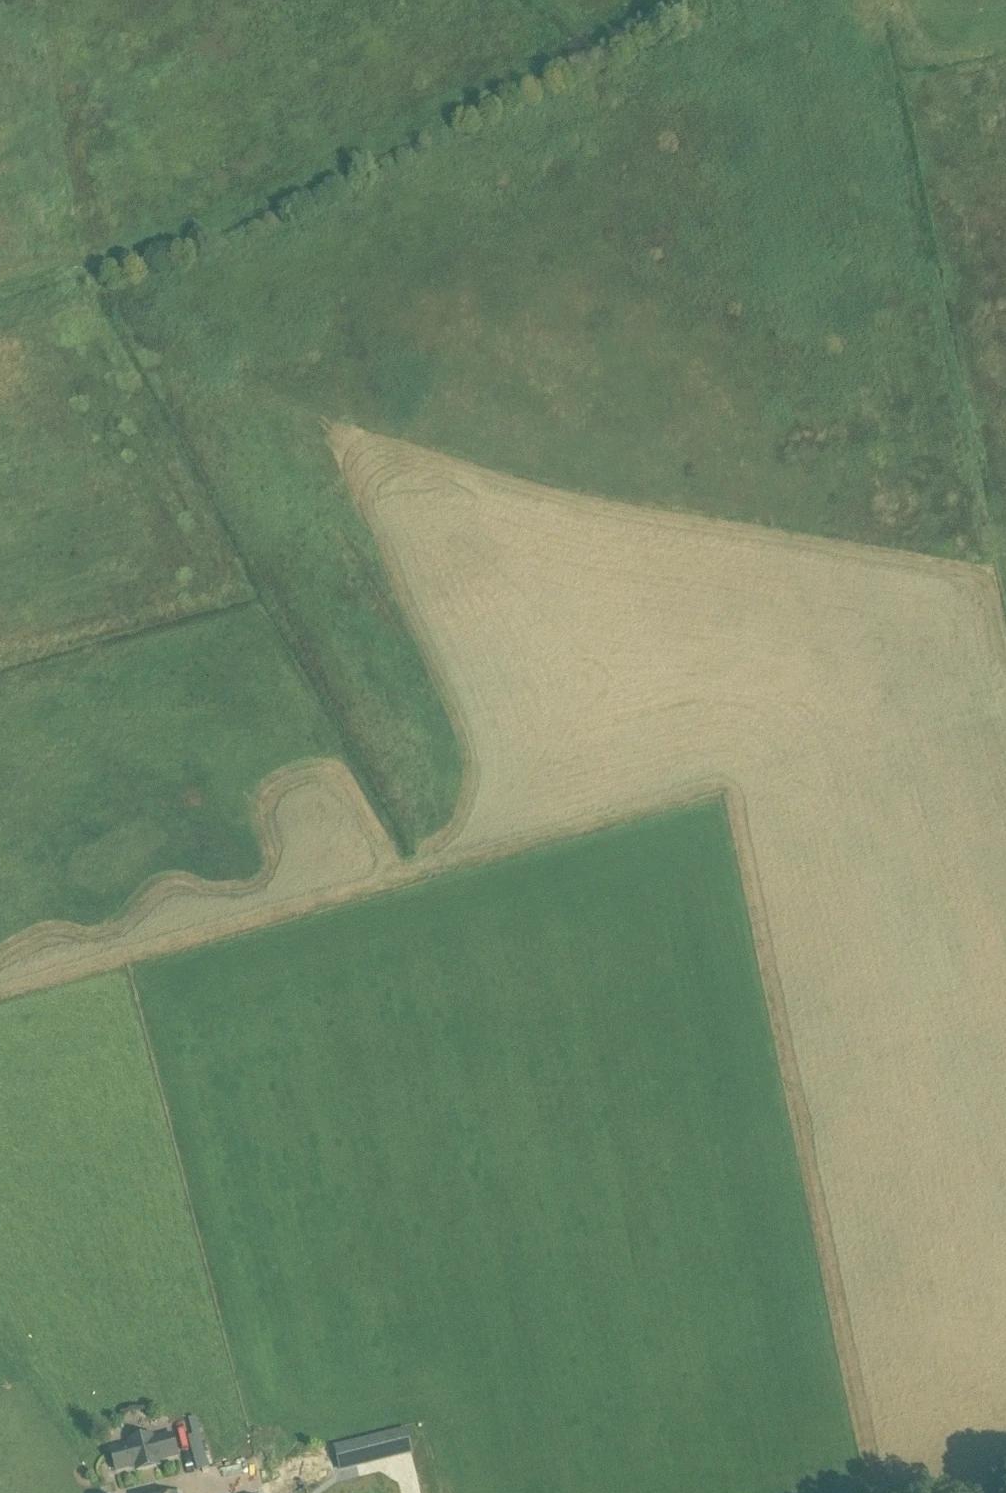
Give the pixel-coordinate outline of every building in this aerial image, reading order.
[(179,1457),(173,1434),(154,1439),(153,1435),(127,1442),(128,1446),(109,1451),(115,1473),(134,1469),(135,1472),(161,1466),(160,1462),(179,1457)] [(356,1441),(362,1467),(391,1460),(384,1434),(356,1441)] [(239,1492),(258,1492),(256,1474),(237,1476),(239,1492)]
